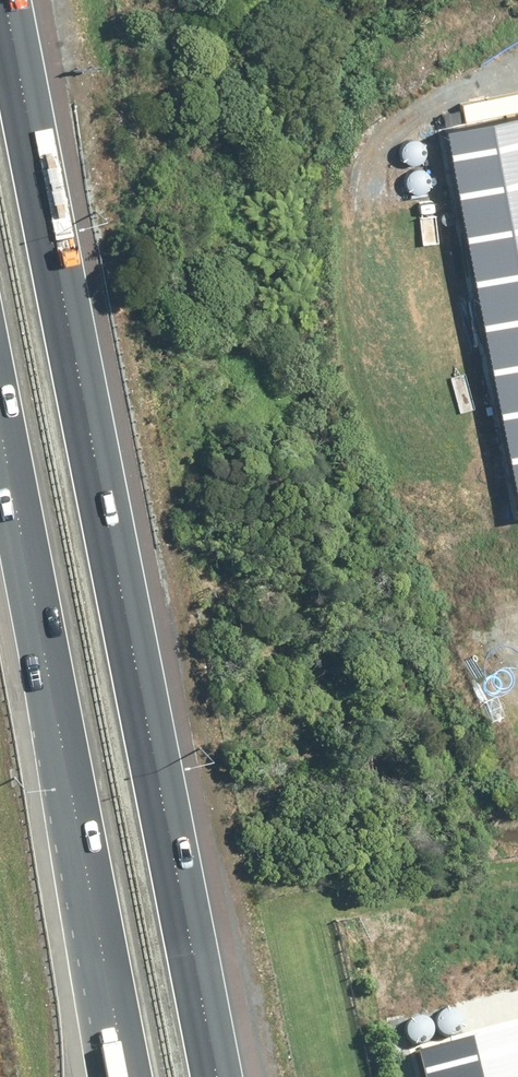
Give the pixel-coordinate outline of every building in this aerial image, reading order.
[(516,524),(517,524),(517,119),(438,135),(516,524)]
